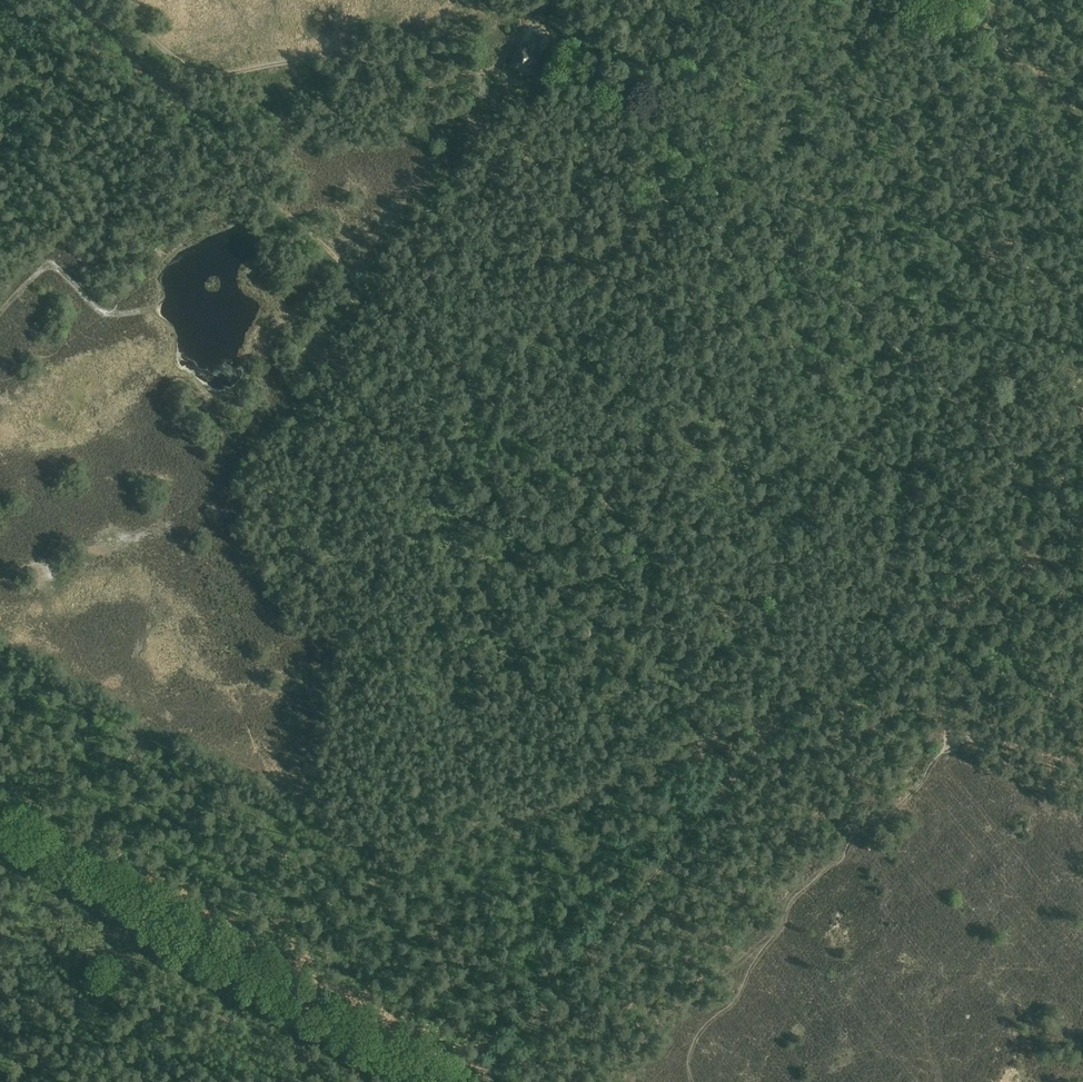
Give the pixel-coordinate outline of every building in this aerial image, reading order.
[(534,16),(544,23),(548,17),(539,10),(534,16)] [(538,45),(529,41),(526,48),(520,45),(510,66),(528,74),(533,64),(532,63),(535,57),(532,56),(538,45)]
